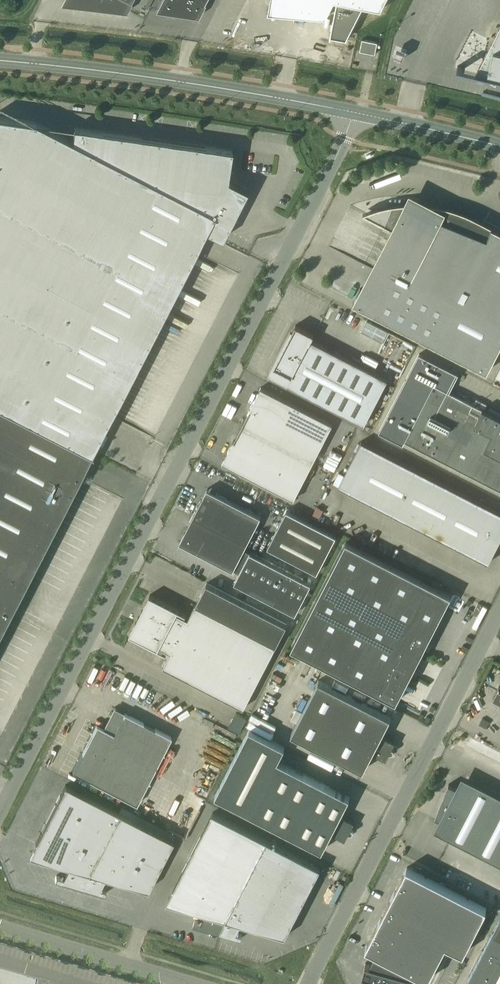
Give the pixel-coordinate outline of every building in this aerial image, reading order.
[(69,0),(70,2),(71,3),(73,4),(75,5),(77,5),(76,6),(127,12),(132,2),(131,1),(132,0),(69,0)] [(205,3),(204,2),(205,0),(161,0),(155,10),(173,13),(174,10),(181,13),(181,14),(198,17),(205,3)] [(386,0),(271,0),(268,13),(326,17),(335,1),(337,1),(330,37),(331,37),(331,35),(347,38),(363,6),(381,10),(386,0)] [(477,71),(497,81),(499,76),(499,77),(499,25),(477,71)] [(378,42),(362,39),(360,50),(375,54),(378,42)] [(0,116),(0,628),(91,452),(92,453),(93,453),(91,452),(205,230),(222,239),(247,190),(228,180),(232,150),(74,127),(72,140),(36,121),(0,116)] [(419,202),(406,202),(388,205),(369,215),(401,230),(369,293),(360,288),(353,301),(487,370),(499,346),(499,229),(483,221),(478,233),(417,208),(419,202)] [(367,321),(362,331),(383,342),(388,332),(367,321)] [(314,334),(296,325),(279,357),(277,356),(267,374),(287,385),(364,424),(388,379),(311,340),(314,334)] [(450,392),(459,374),(420,354),(380,432),(404,445),(406,441),(499,489),(499,417),(450,392)] [(399,375),(404,366),(397,362),(392,372),(399,375)] [(242,424),(313,461),(332,424),(261,387),(242,424)] [(313,461),(242,424),(222,462),(294,499),(313,461)] [(361,441),(338,486),(488,563),(489,561),(478,555),(486,540),(495,545),(499,536),(499,512),(361,441)] [(207,488),(193,515),(247,543),(261,516),(207,488)] [(336,535),(286,510),(267,546),(317,572),(336,535)] [(244,549),(247,543),(193,515),(180,542),(233,570),(234,569),(240,572),(235,581),(296,613),(311,582),(250,551),(250,552),(244,549)] [(451,595),(346,541),(291,647),(396,701),(451,595)] [(287,624),(207,583),(188,618),(177,612),(178,610),(186,614),(186,613),(150,595),(129,634),(166,653),(166,652),(158,648),(160,646),(171,652),(163,666),(244,708),(287,624)] [(391,717),(319,680),(291,733),(363,770),(373,752),(385,758),(388,752),(388,753),(389,753),(390,753),(391,754),(392,753),(393,753),(393,752),(394,752),(394,751),(394,750),(394,749),(393,748),(392,748),(392,747),(391,747),(394,741),(382,734),(391,717)] [(171,736),(124,712),(113,733),(96,724),(72,771),(136,804),(171,736)] [(285,746),(250,728),(215,795),(322,850),(323,848),(321,847),(329,831),(344,839),(347,832),(349,833),(350,834),(351,833),(352,833),(353,832),(353,831),(353,830),(353,829),(352,829),(350,827),(353,821),(339,813),(347,798),(348,799),(349,797),(278,760),(285,746)] [(468,779),(463,790),(449,784),(435,817),(450,823),(444,835),(499,862),(499,795),(468,779)] [(61,881),(81,886),(119,812),(65,784),(35,843),(71,861),(61,881)] [(119,812),(81,886),(98,892),(110,870),(142,886),(141,887),(147,889),(173,840),(119,812)] [(220,932),(267,840),(213,812),(173,889),(209,908),(200,926),(220,932)] [(320,867),(267,840),(220,932),(235,936),(245,916),(280,933),(279,934),(285,936),(320,867)] [(365,948),(375,953),(416,974),(428,980),(446,944),(463,953),(487,908),(407,867),(365,948)] [(469,978),(471,980),(469,983),(499,983),(499,918),(469,978)] [(416,974),(375,953),(370,963),(366,962),(362,974),(399,983),(413,983),(415,976),(416,974)]
